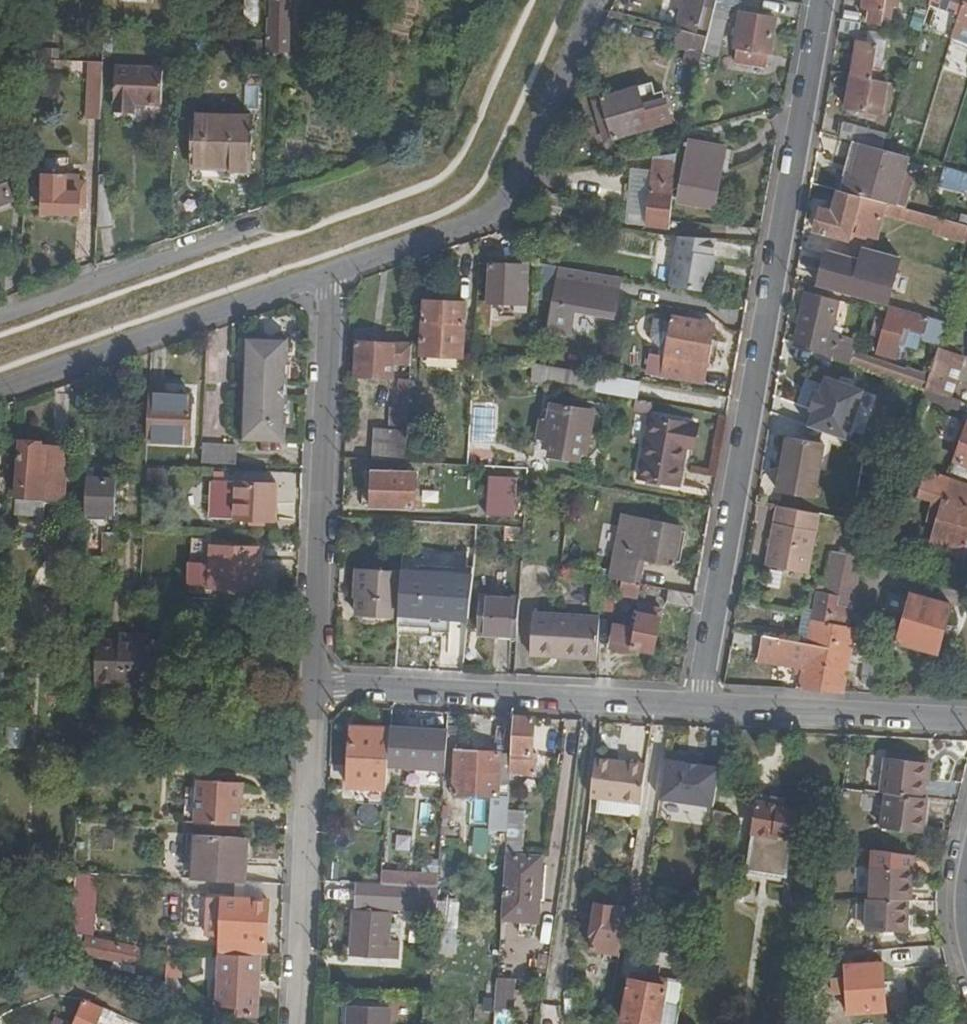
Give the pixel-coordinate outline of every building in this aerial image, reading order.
[(268,51),(289,51),(290,18),(288,18),(288,0),(272,0),(272,17),(269,17),(268,33),(268,51)] [(716,0),(674,0),(673,6),(683,9),(678,29),(680,29),(707,36),(715,4),(716,0)] [(863,7),(870,8),(869,19),(879,21),(881,7),(895,9),(897,0),(864,0),(863,7)] [(930,5),(960,15),(959,20),(966,23),(966,0),(932,0),(930,5)] [(718,58),(730,6),(715,4),(707,36),(703,54),(718,58)] [(870,8),(863,7),(861,18),(869,19),(870,8)] [(736,63),(765,67),(768,53),(771,53),(776,19),(739,14),(734,48),(738,48),(736,63)] [(913,16),(910,28),(922,31),(925,20),(913,16)] [(842,18),(840,29),(853,31),(860,29),(861,21),(842,18)] [(684,64),(699,68),(703,54),(707,36),(680,29),(675,47),(687,50),(684,64)] [(857,39),(851,74),(871,77),(877,43),(857,39)] [(263,43),(248,42),(247,57),(262,58),(263,43)] [(35,59),(34,70),(34,73),(55,73),(55,60),(35,59)] [(102,119),(104,61),(89,61),(87,118),(102,119)] [(161,103),(162,68),(117,65),(115,111),(135,112),(136,102),(161,103)] [(871,77),(851,74),(845,107),(866,110),(871,77)] [(882,113),(888,80),(871,77),(866,110),(873,111),(882,113)] [(245,111),(262,111),(263,83),(246,82),(245,111)] [(615,141),(660,127),(657,118),(662,116),(652,82),(602,98),(615,141)] [(227,168),(227,172),(251,173),(253,120),(195,118),(193,167),(227,168)] [(843,121),(840,137),(854,141),(867,145),(883,149),(888,133),(843,121)] [(854,141),(841,189),(848,192),(854,171),(860,172),(867,145),(854,141)] [(713,208),(724,149),(689,143),(679,202),(713,208)] [(848,192),(862,195),(876,199),(885,202),(895,204),(908,156),(883,149),(867,145),(860,172),(854,171),(848,192)] [(669,222),(677,152),(653,156),(652,170),(647,226),(669,228),(669,222)] [(14,200),(1,163),(0,163),(0,205),(14,200)] [(966,193),(966,173),(944,166),(939,184),(966,193)] [(627,224),(647,226),(652,170),(632,168),(627,224)] [(99,175),(97,231),(115,228),(111,174),(99,175)] [(43,214),(80,215),(80,203),(88,204),(88,187),(80,187),(81,176),(41,175),(41,192),(44,193),(43,214)] [(848,192),(841,189),(838,189),(832,212),(820,208),(814,230),(849,240),(853,224),(859,226),(857,233),(865,235),(875,238),(882,214),(885,202),(876,199),(862,195),(848,192)] [(885,202),(882,214),(937,230),(941,217),(895,204),(885,202)] [(853,224),(849,240),(863,244),(865,235),(857,233),(859,226),(853,224)] [(710,256),(714,239),(681,238),(671,288),(706,294),(713,257),(710,256)] [(861,298),(886,305),(899,257),(869,248),(865,260),(829,249),(818,286),(861,298)] [(523,266),(480,263),(475,334),(489,334),(490,303),(527,305),(528,281),(522,281),(523,266)] [(620,279),(558,267),(546,331),(572,336),(576,312),(613,319),(620,279)] [(805,307),(798,343),(827,353),(837,300),(805,290),(801,307),(805,307)] [(422,354),(465,356),(468,302),(425,300),(422,354)] [(925,332),(930,317),(892,307),(880,352),(894,357),(898,344),(904,326),(913,328),(925,332)] [(713,314),(688,310),(686,319),(711,323),(713,314)] [(647,375),(702,384),(713,324),(711,323),(686,319),(673,317),(666,357),(650,356),(647,375)] [(942,338),(948,322),(930,317),(925,332),(942,338)] [(907,346),(913,328),(904,326),(898,344),(907,346)] [(284,440),(285,416),(285,404),(286,377),(287,364),(287,340),(248,339),(244,439),(284,440)] [(411,365),(413,345),(356,342),(354,377),(394,379),(395,364),(411,365)] [(950,397),(964,358),(938,349),(935,360),(928,380),(925,388),(938,393),(949,397),(950,397)] [(876,360),(873,370),(889,375),(892,367),(892,366),(876,360)] [(558,369),(534,364),(533,374),(557,378),(558,369)] [(892,367),(889,375),(925,388),(928,380),(892,367)] [(596,392),(598,376),(568,370),(565,387),(596,392)] [(638,400),(641,383),(598,376),(596,392),(616,397),(638,400)] [(806,425),(825,432),(844,439),(862,390),(826,376),(820,392),(816,390),(808,408),(812,410),(806,425)] [(375,430),(374,460),(406,462),(411,382),(400,381),(398,410),(390,409),(389,430),(375,430)] [(191,395),(149,393),(147,442),(189,443),(191,395)] [(958,410),(961,401),(950,397),(949,397),(938,393),(935,402),(958,410)] [(495,406),(474,405),(472,443),(493,444),(495,406)] [(587,455),(593,411),(552,405),(549,423),(541,422),(539,438),(546,439),(545,447),(552,448),(551,456),(580,460),(581,454),(587,455)] [(641,479),(679,485),(689,424),(650,418),(641,479)] [(806,425),(804,431),(789,431),(778,491),(814,498),(825,444),(823,443),(825,432),(806,425)] [(966,483),(966,429),(950,477),(966,483)] [(88,463),(87,512),(95,512),(95,518),(106,519),(106,513),(116,513),(117,478),(129,464),(130,439),(119,439),(118,464),(88,463)] [(17,497),(64,500),(67,449),(45,448),(45,443),(21,441),(17,497)] [(238,450),(203,448),(203,463),(237,465),(238,450)] [(165,492),(165,470),(150,469),(149,491),(165,492)] [(966,546),(966,483),(950,477),(928,469),(920,495),(944,502),(931,547),(964,557),(966,546)] [(369,496),(369,507),(414,509),(416,474),(373,472),(372,497),(369,496)] [(514,517),(517,478),(490,476),(487,516),(514,517)] [(237,483),(214,482),(213,517),(235,518),(237,483)] [(235,518),(276,520),(277,485),(237,483),(235,518)] [(856,510),(868,513),(873,491),(861,489),(856,510)] [(818,512),(776,505),(768,564),(807,573),(818,512)] [(640,561),(675,567),(682,526),(624,516),(613,579),(624,581),(635,583),(640,561)] [(431,523),(404,521),(403,535),(435,536),(436,526),(431,526),(431,523)] [(106,570),(117,570),(118,529),(107,529),(106,570)] [(210,586),(259,588),(261,548),(211,546),(210,586)] [(845,565),(848,554),(834,552),(830,574),(827,591),(839,593),(856,596),(861,571),(845,565)] [(864,557),(848,554),(845,565),(861,571),(864,557)] [(641,584),(671,590),(675,567),(640,561),(635,583),(641,584)] [(490,568),(489,587),(503,588),(504,569),(490,568)] [(358,618),(398,619),(401,572),(360,570),(358,598),(358,618)] [(419,579),(404,579),(401,618),(419,618),(419,610),(454,612),(455,591),(441,591),(441,583),(419,582),(419,579)] [(639,598),(641,584),(635,583),(624,581),(620,595),(639,598)] [(803,609),(797,639),(810,640),(813,621),(833,624),(837,605),(837,604),(839,593),(827,591),(816,589),(812,610),(803,609)] [(693,610),(696,594),(671,590),(668,605),(693,610)] [(938,653),(951,603),(912,593),(898,641),(938,653)] [(481,633),(518,635),(520,599),(483,597),(481,633)] [(848,607),(837,605),(833,624),(845,627),(848,607)] [(636,629),(613,625),(609,648),(632,653),(633,649),(653,652),(660,616),(662,610),(641,606),(640,613),(636,629)] [(531,655),(597,659),(600,617),(534,613),(531,655)] [(810,640),(830,644),(852,647),(856,629),(845,627),(833,624),(813,621),(810,640)] [(803,672),(799,689),(821,691),(830,644),(810,640),(797,639),(764,634),(760,659),(796,664),(804,665),(803,672)] [(151,688),(152,636),(122,635),(122,643),(98,642),(96,686),(151,688)] [(821,691),(843,692),(852,647),(830,644),(821,691)] [(883,652),(870,650),(863,681),(876,683),(883,652)] [(796,664),(794,671),(803,672),(804,665),(796,664)] [(536,718),(515,716),(512,753),(511,773),(537,775),(537,755),(534,754),(536,718)] [(390,735),(391,728),(352,726),(349,787),(388,790),(388,765),(389,763),(390,735)] [(408,736),(390,735),(389,763),(388,765),(439,768),(439,779),(445,779),(448,732),(409,729),(408,736)] [(511,773),(512,753),(458,750),(456,793),(499,795),(498,813),(508,813),(508,810),(511,773)] [(718,765),(665,757),(659,797),(712,804),(718,765)] [(882,829),(921,834),(926,799),(920,798),(925,763),(886,759),(880,793),(886,794),(882,829)] [(594,761),(589,800),(641,807),(646,769),(594,761)] [(184,821),(239,824),(240,781),(186,779),(184,821)] [(746,872),(786,878),(797,811),(787,810),(788,806),(781,806),(782,799),(763,796),(762,802),(758,801),(746,872)] [(527,811),(508,810),(508,813),(506,854),(524,855),(527,811)] [(731,814),(714,811),(705,865),(723,868),(731,814)] [(194,879),(244,882),(246,836),(197,834),(194,879)] [(501,921),(539,923),(542,858),(505,855),(501,921)] [(867,930),(907,933),(908,901),(910,901),(912,869),(874,866),(871,898),(869,898),(867,930)] [(382,872),(382,884),(409,885),(409,874),(382,872)] [(73,890),(71,930),(87,931),(89,881),(74,880),(73,890)] [(409,885),(382,884),(381,889),(357,888),(356,903),(408,905),(409,885)] [(262,953),(266,953),(268,901),(224,898),(224,893),(210,893),(208,926),(222,927),(221,950),(221,952),(262,953)] [(592,949),(619,953),(626,909),(595,904),(591,935),(595,935),(592,949)] [(353,954),(397,956),(398,942),(389,942),(390,914),(355,912),(353,954)] [(114,959),(137,963),(140,964),(143,948),(88,938),(85,954),(114,959)] [(169,944),(167,975),(183,976),(185,946),(169,944)] [(259,1013),(262,953),(221,952),(219,982),(214,982),(213,996),(218,996),(219,1003),(239,1005),(240,1012),(259,1013)] [(136,971),(137,963),(114,959),(112,967),(136,971)] [(850,1014),(888,1011),(884,963),(845,966),(846,979),(833,980),(834,997),(848,996),(850,1014)] [(490,1002),(510,1002),(511,977),(492,976),(490,1002)] [(685,982),(668,979),(667,986),(630,979),(622,1020),(642,1023),(678,1023),(685,982)] [(815,980),(808,1023),(824,1023),(830,982),(815,980)] [(104,1008),(87,1001),(76,1023),(96,1023),(104,1008)] [(389,1006),(350,1005),(349,1023),(388,1023),(389,1006)] [(104,1008),(96,1023),(110,1023),(115,1012),(104,1008)] [(0,1016),(0,1023),(8,1023),(4,1014),(0,1016)]
